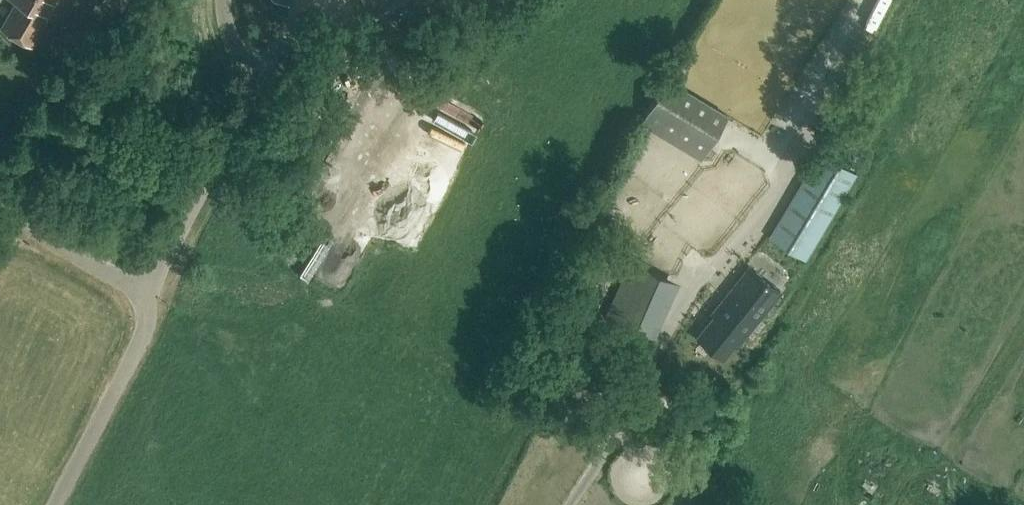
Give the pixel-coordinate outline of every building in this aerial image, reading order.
[(62,0),(16,0),(17,1),(2,28),(32,45),(48,18),(50,20),(62,0)] [(104,2),(121,12),(128,0),(105,0),(104,2)] [(390,41),(458,0),(364,0),(390,41)] [(701,159),(727,114),(668,79),(641,124),(701,159)] [(821,149),(770,234),(805,254),(856,169),(821,149)] [(755,173),(740,153),(705,181),(721,200),(755,173)] [(763,254),(758,263),(774,271),(778,262),(763,254)] [(780,291),(751,267),(713,314),(716,317),(699,338),(722,357),(733,344),(736,346),(780,291)] [(666,277),(645,271),(636,304),(657,310),(666,277)] [(882,498),(872,489),(858,504),(876,504),(882,498)]
